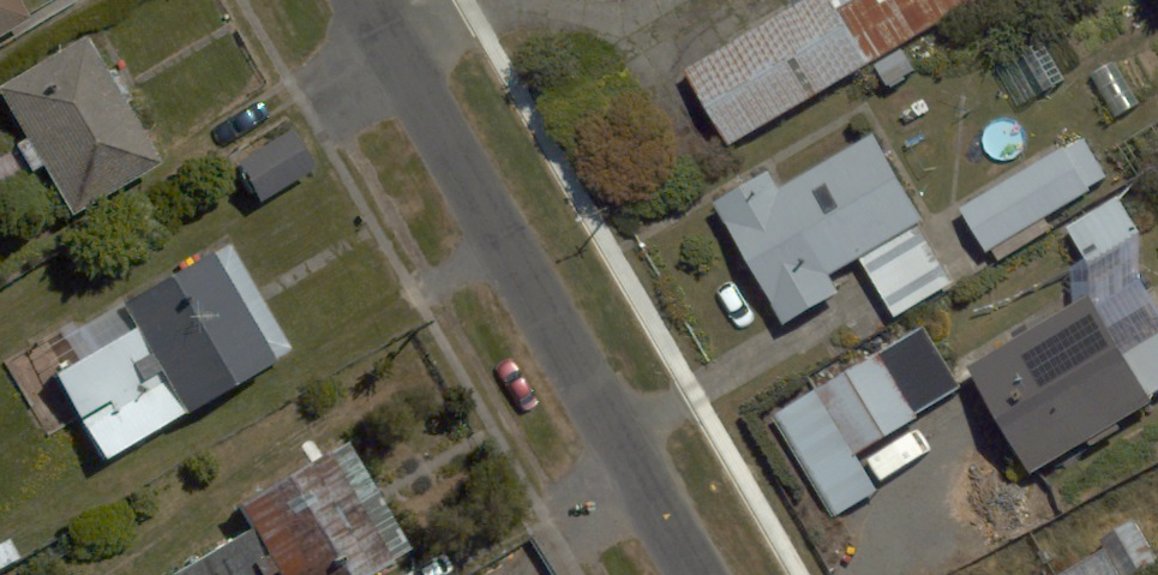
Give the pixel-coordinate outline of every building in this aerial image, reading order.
[(29,28),(14,0),(0,0),(0,44),(29,28)] [(828,0),(785,0),(681,67),(738,155),(879,63),(897,92),(922,76),(903,47),(970,4),(968,0),(847,0),(834,9),(828,0)] [(21,140),(9,147),(26,177),(38,170),(63,213),(162,157),(94,40),(0,94),(0,104),(21,140)] [(861,122),(718,209),(778,306),(920,219),(861,122)] [(274,134),(232,169),(263,206),(304,172),(274,134)] [(1055,145),(959,212),(1000,271),(1059,230),(1040,204),(1077,178),(1055,145)] [(1125,195),(1069,225),(1093,271),(1149,241),(1125,195)] [(912,230),(861,261),(897,320),(948,288),(912,230)] [(228,241),(118,300),(132,328),(47,373),(96,464),(292,359),(228,241)] [(1125,353),(1091,285),(964,350),(1032,484),(1157,420),(1157,417),(1148,397),(1157,392),(1157,336),(1125,353)] [(924,336),(823,391),(855,450),(956,395),(924,336)] [(180,574),(260,574),(266,571),(269,574),(387,574),(416,558),(343,432),(225,501),(246,537),(180,574)] [(1052,574),(1151,574),(1124,531),(1052,574)]
